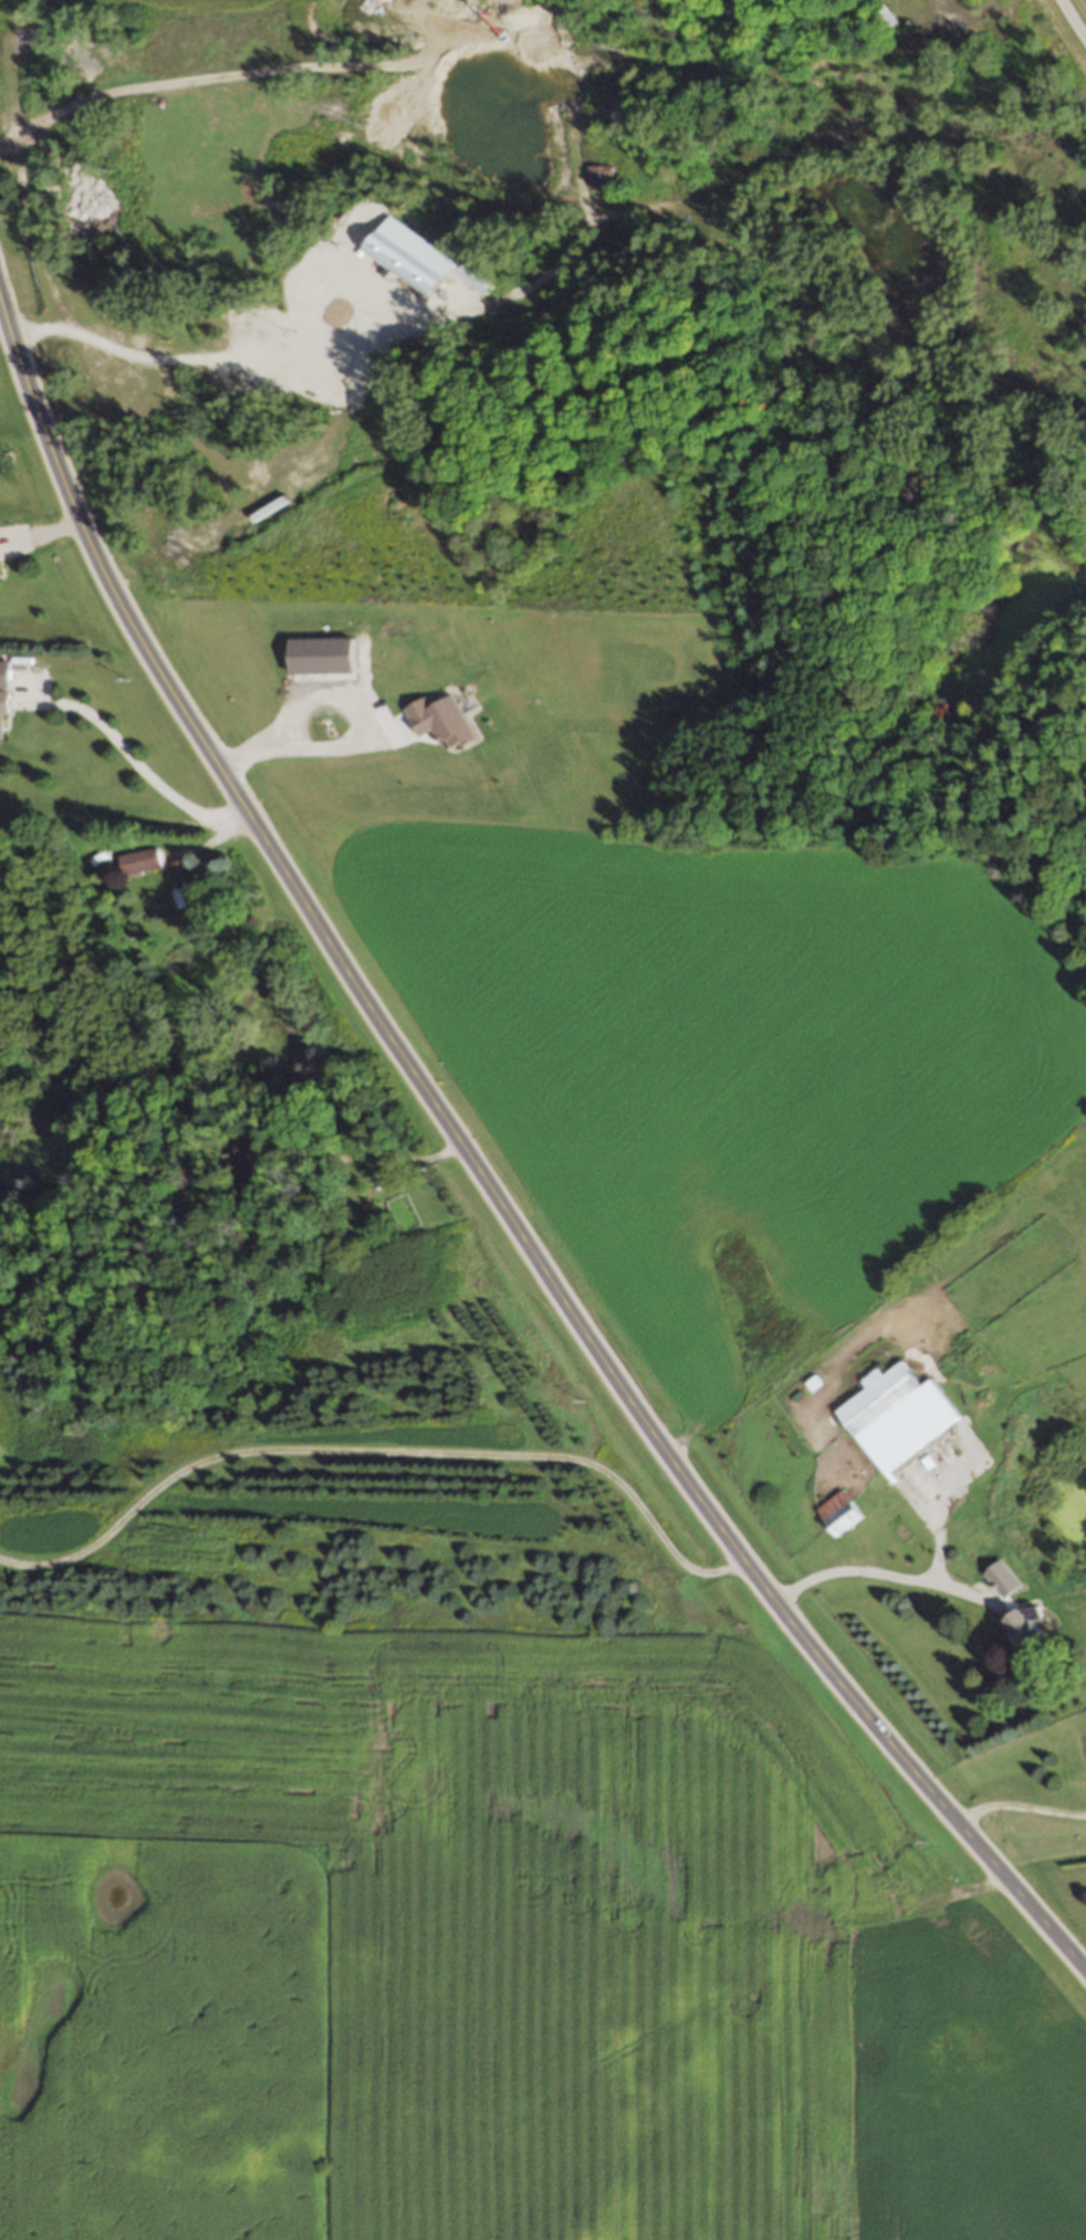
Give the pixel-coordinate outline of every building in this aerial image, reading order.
[(891,22),(880,4),(868,11),(879,29),(891,22)] [(116,854),(118,875),(157,871),(155,850),(116,854)] [(175,911),(184,908),(187,915),(200,911),(182,858),(167,863),(176,888),(168,891),(175,911)] [(864,1389),(834,1410),(880,1477),(959,1423),(929,1379),(917,1387),(899,1362),(881,1375),(876,1368),(858,1381),(864,1389)] [(861,1517),(840,1489),(813,1510),(834,1538),(861,1517)] [(1018,1649),(1043,1634),(1035,1620),(1042,1616),(1032,1599),(1000,1619),(1018,1649)]
